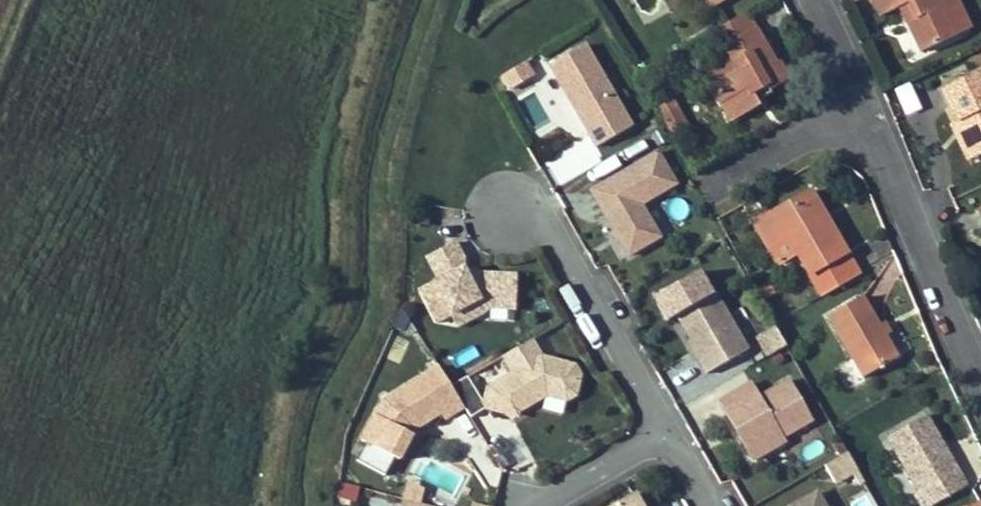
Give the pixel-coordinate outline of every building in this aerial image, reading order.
[(881,16),(909,2),(916,18),(908,22),(922,50),(970,27),(956,0),(951,3),(950,0),(874,0),(881,16)] [(780,59),(754,10),(690,44),(732,121),(762,105),(755,92),(766,86),(768,89),(794,75),(784,57),(780,59)] [(587,44),(549,66),(597,147),(635,125),(587,44)] [(644,56),(636,61),(641,69),(649,64),(644,56)] [(538,75),(529,60),(506,74),(514,89),(538,75)] [(976,158),(980,156),(980,79),(978,74),(940,92),(955,124),(959,123),(976,158)] [(908,111),(922,106),(913,81),(898,86),(908,111)] [(695,127),(677,94),(657,105),(675,138),(695,127)] [(976,158),(959,123),(955,124),(949,127),(966,162),(976,158)] [(680,185),(659,150),(589,191),(629,260),(668,238),(648,203),(680,185)] [(799,256),(823,296),(865,271),(815,186),(754,221),(780,267),(799,256)] [(460,238),(428,255),(438,276),(419,288),(439,323),(451,321),(460,326),(477,317),(518,319),(520,269),(476,270),(460,238)] [(797,267),(791,270),(796,279),(801,276),(797,267)] [(703,268),(654,296),(668,320),(673,317),(706,374),(753,347),(720,290),(717,292),(703,268)] [(773,280),(761,286),(768,297),(779,291),(773,280)] [(548,293),(538,297),(542,309),(552,306),(548,293)] [(897,358),(884,335),(878,325),(862,296),(827,317),(862,376),(897,358)] [(884,321),(878,325),(884,335),(890,331),(884,321)] [(770,355),(790,344),(778,324),(759,335),(770,355)] [(546,354),(537,339),(506,357),(515,372),(488,388),(484,405),(522,414),(557,393),(573,398),(584,391),(585,372),(579,363),(546,354)] [(758,355),(761,359),(768,354),(765,350),(758,355)] [(784,351),(777,356),(780,361),(788,357),(784,351)] [(447,418),(468,406),(441,361),(389,392),(379,403),(362,436),(404,457),(418,429),(421,426),(443,413),(447,418)] [(754,384),(723,402),(756,464),(788,445),(785,440),(818,421),(795,381),(763,399),(754,384)] [(907,471),(923,499),(927,505),(937,505),(968,488),(957,470),(954,472),(941,449),(945,447),(927,417),(889,439),(907,471)] [(389,472),(398,455),(370,441),(361,458),(389,472)] [(848,453),(830,463),(839,480),(855,471),(848,453)] [(403,505),(439,505),(425,501),(428,486),(410,478),(403,505)] [(362,484),(342,479),(338,496),(347,498),(346,502),(353,504),(354,500),(358,501),(362,484)] [(639,490),(611,505),(648,505),(639,490)] [(823,491),(797,505),(831,505),(823,491)]
